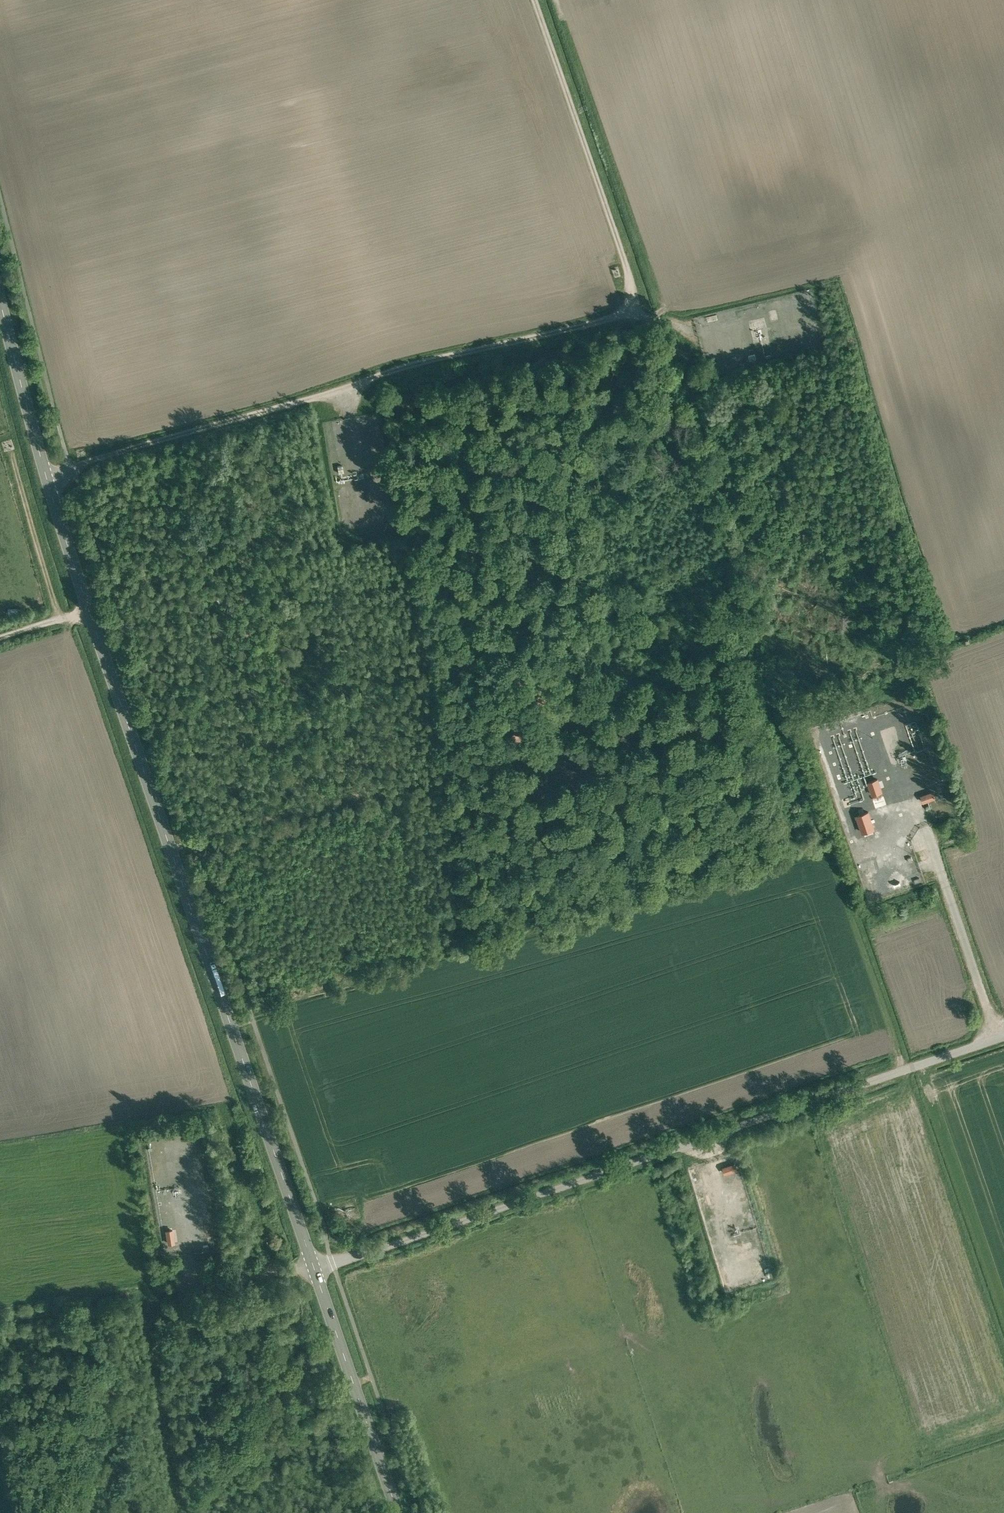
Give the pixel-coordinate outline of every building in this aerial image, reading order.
[(933,792),(921,797),(924,804),(936,800),(933,792)] [(881,877),(886,888),(902,882),(898,870),(881,877)] [(736,1162),(724,1166),(727,1173),(739,1169),(736,1162)] [(172,1228),(164,1228),(164,1243),(172,1243),(172,1228)]
